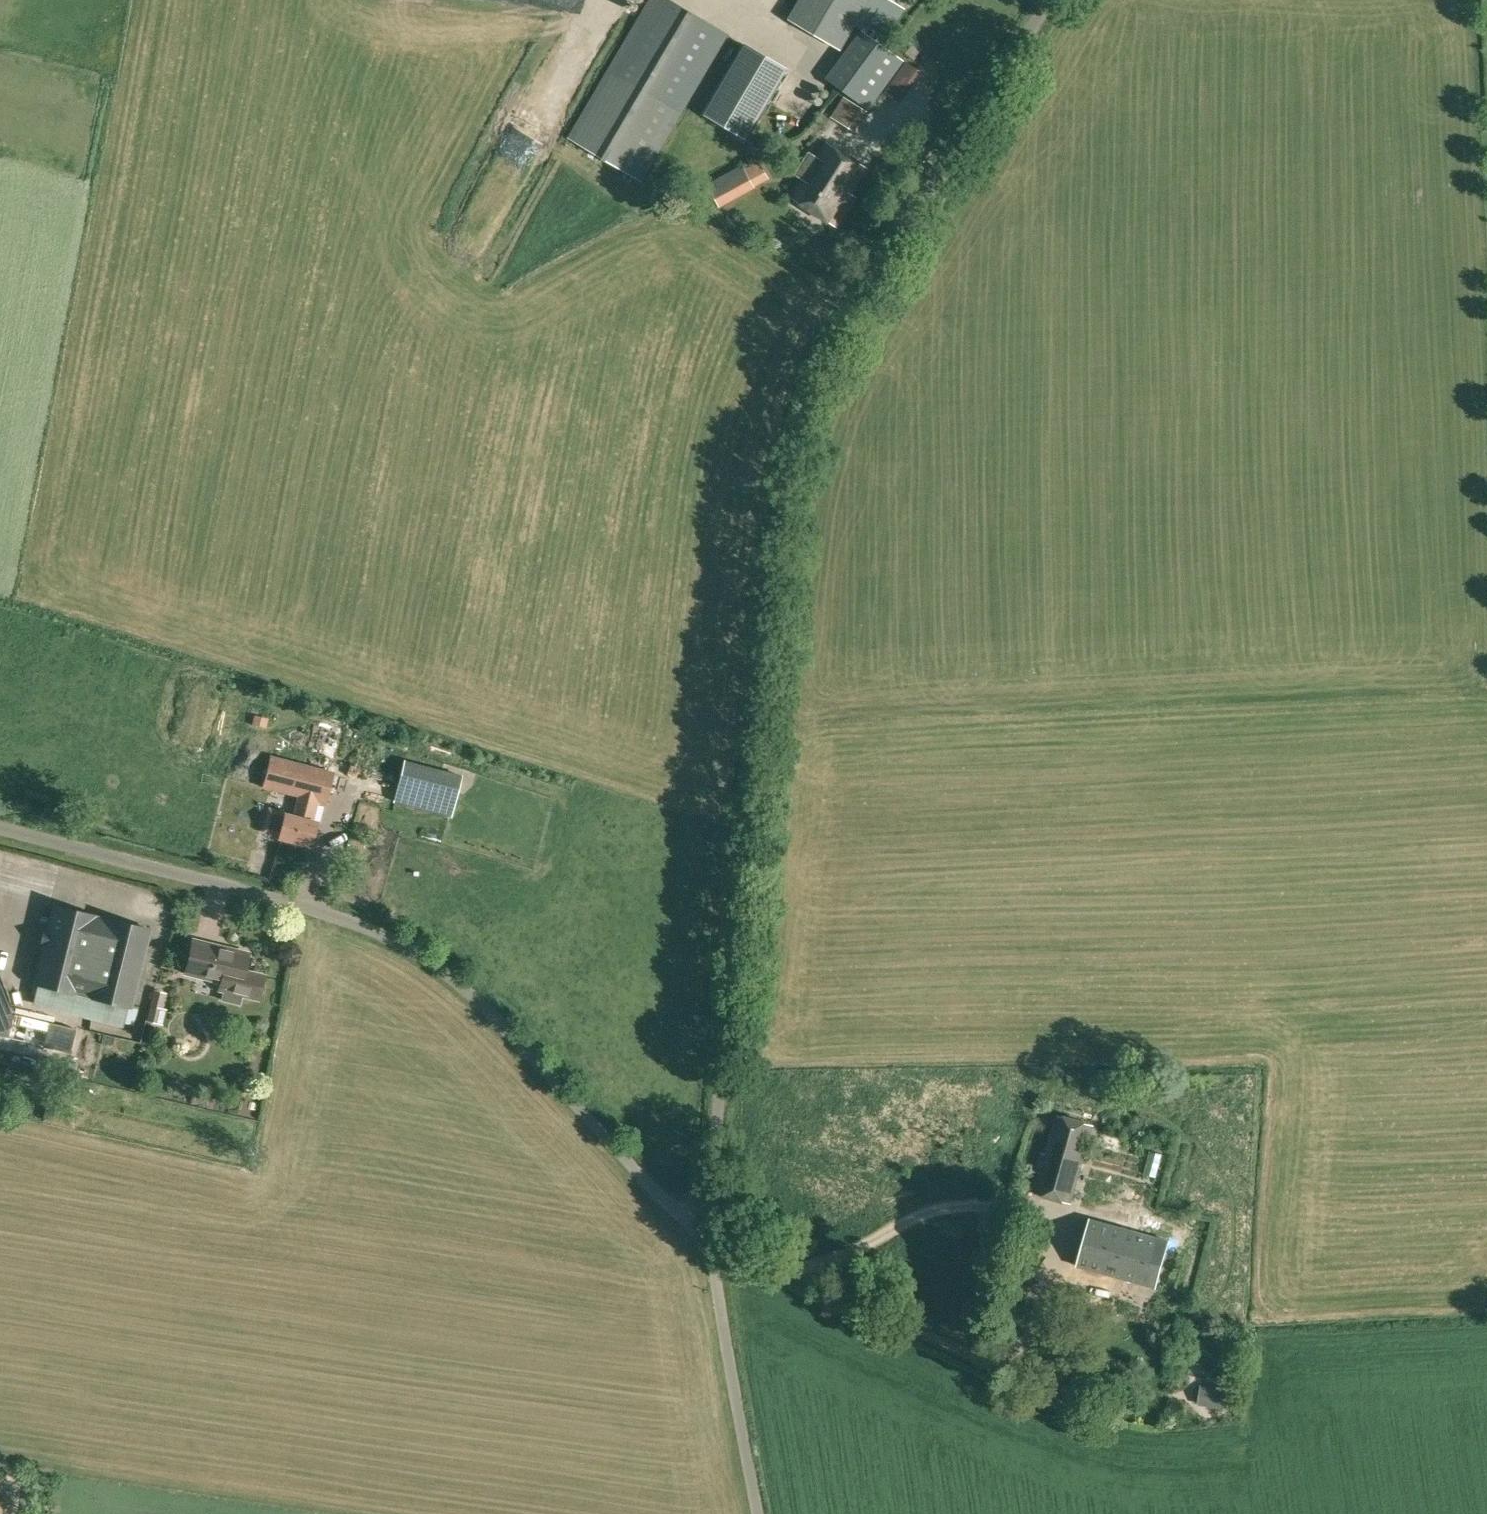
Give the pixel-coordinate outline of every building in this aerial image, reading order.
[(683,115),(730,35),(672,0),(648,0),(567,137),(643,182),(683,115)] [(869,0),(800,0),(789,19),(841,49),(869,0)] [(904,8),(893,0),(878,0),(860,24),(879,38),(904,8)] [(862,29),(826,77),(869,109),(904,60),(862,29)] [(788,69),(746,44),(704,116),(746,140),(788,69)] [(804,179),(791,198),(837,227),(856,196),(852,193),(868,168),(827,142),(818,156),(811,152),(797,174),(804,179)] [(720,207),(756,188),(742,164),(707,184),(720,207)] [(263,729),(265,721),(253,718),(252,726),(263,729)] [(327,804),(334,772),(270,755),(261,787),(297,796),(293,816),(285,814),(286,811),(268,807),(262,832),(279,836),(279,838),(310,846),(316,822),(313,821),(318,802),(327,804)] [(400,776),(393,801),(450,816),(457,792),(457,791),(400,776)] [(131,1007),(142,962),(150,929),(53,905),(34,983),(37,984),(33,1003),(123,1026),(127,1006),(131,1007)] [(257,999),(263,975),(244,971),(248,953),(193,939),(185,972),(224,982),(220,1000),(240,1004),(242,995),(257,999)] [(163,1025),(167,1009),(163,1008),(166,993),(154,990),(146,1020),(163,1025)] [(43,1046),(49,1023),(14,1013),(8,1038),(43,1046)] [(1072,1204),(1094,1124),(1054,1113),(1032,1193),(1072,1204)] [(1090,1219),(1077,1265),(1155,1287),(1168,1241),(1090,1219)]
